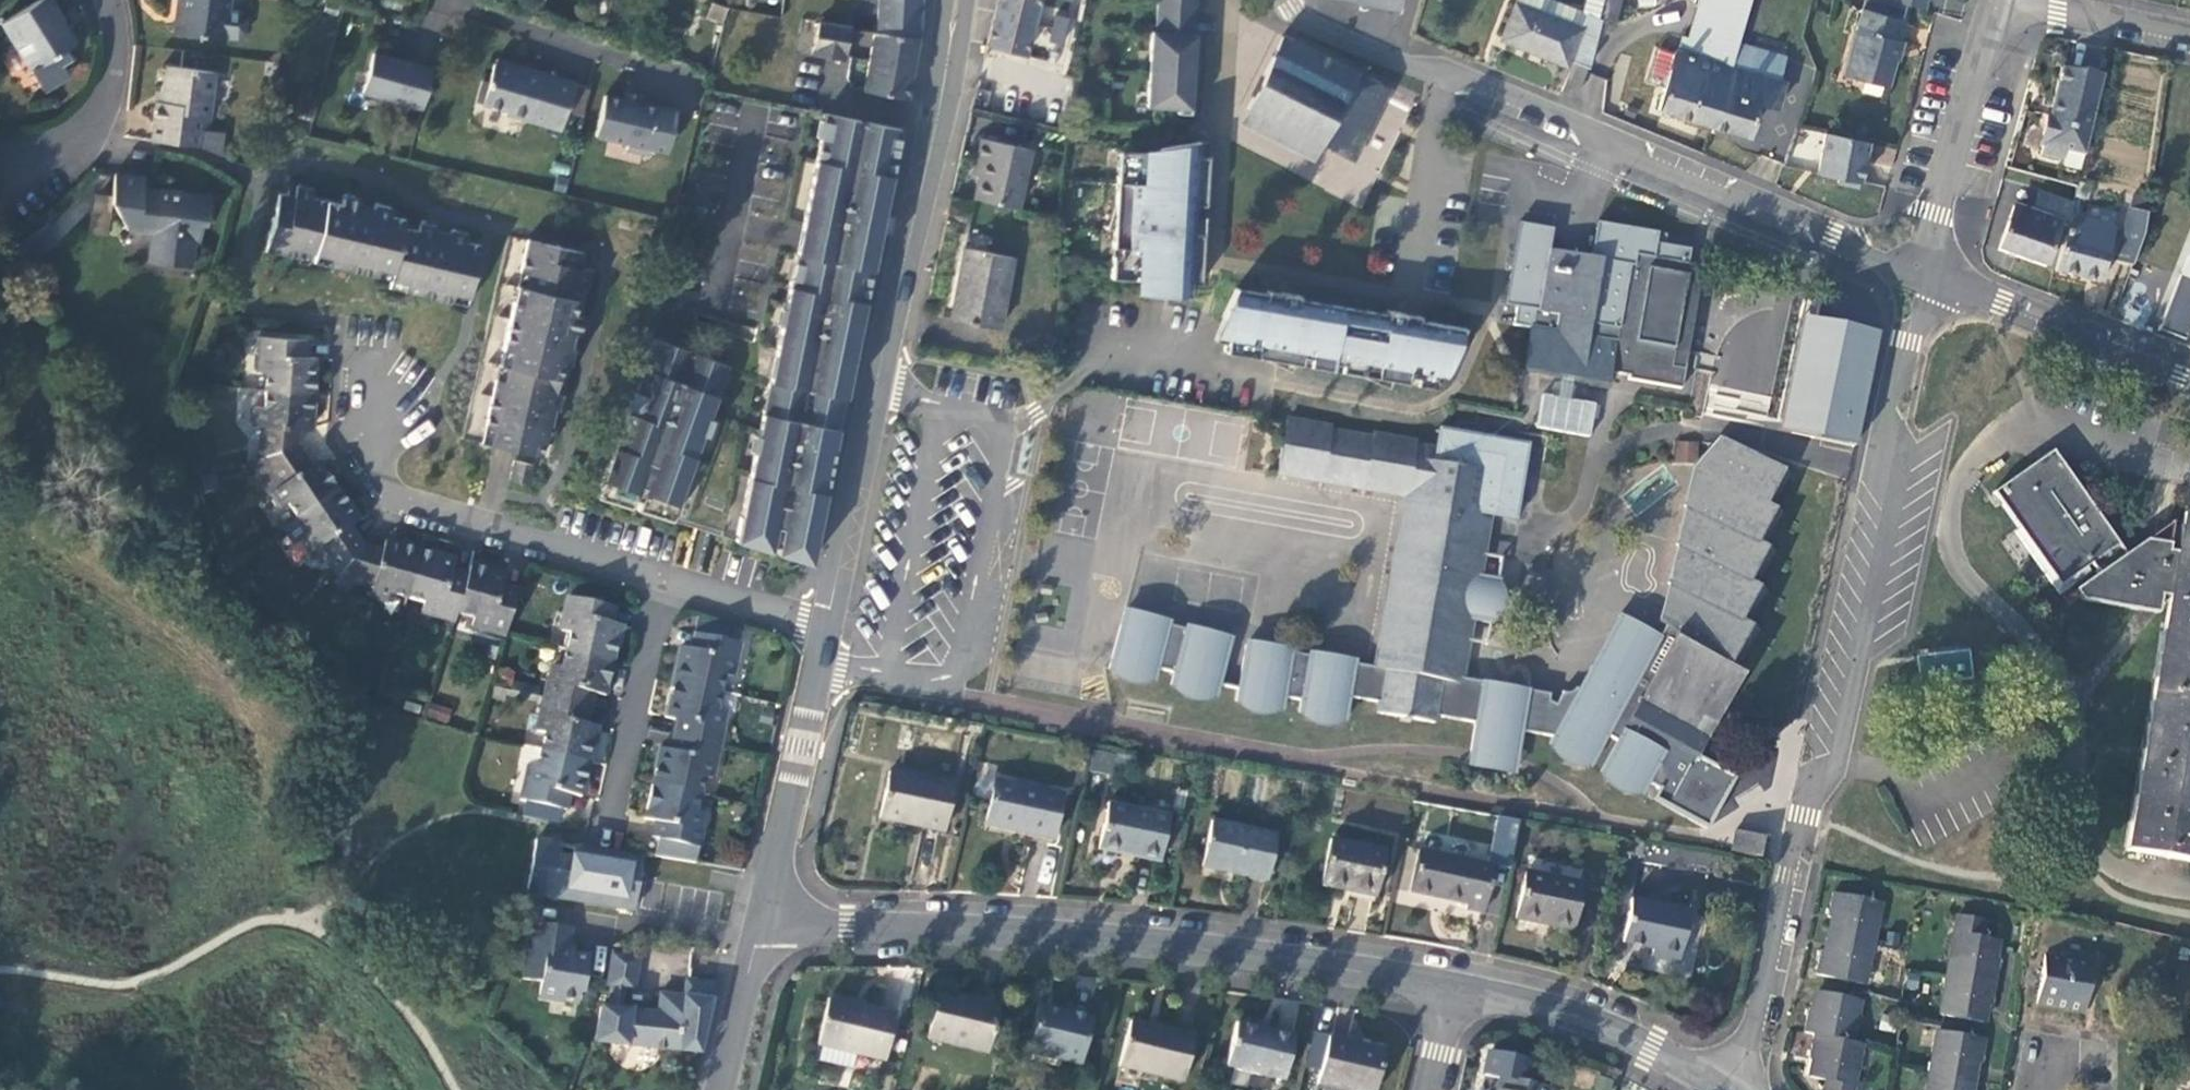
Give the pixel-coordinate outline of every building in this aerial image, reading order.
[(45,93),(64,81),(64,76),(67,71),(63,65),(72,59),(66,50),(73,45),(60,24),(46,0),(40,0),(1,24),(45,93)] [(244,13),(232,11),(233,0),(183,0),(182,6),(179,6),(175,35),(227,42),(228,40),(240,42),(248,36),(250,20),(244,13)] [(876,32),(884,34),(916,38),(917,38),(920,0),(879,0),(876,32)] [(982,47),(1019,57),(1035,0),(995,0),(982,47)] [(1060,20),(1065,0),(1058,0),(1054,19),(1060,20)] [(1073,23),(1078,0),(1065,0),(1060,20),(1073,23)] [(1188,4),(1157,0),(1153,36),(1151,36),(1148,79),(1191,83),(1192,57),(1194,39),(1185,38),(1188,4)] [(1157,0),(1188,4),(1185,38),(1194,39),(1197,0),(1157,0)] [(1403,0),(1359,0),(1358,2),(1401,9),(1403,0)] [(1581,99),(1601,21),(1550,0),(1517,0),(1502,36),(1521,44),(1519,49),(1572,70),(1563,92),(1581,99)] [(1601,21),(1616,22),(1621,0),(1606,0),(1601,21)] [(1712,126),(1739,45),(1753,0),(1703,0),(1690,39),(1685,37),(1680,54),(1676,52),(1658,109),(1712,126)] [(722,25),(724,18),(727,9),(711,4),(709,14),(707,21),(722,25)] [(1902,17),(1861,6),(1845,71),(1886,81),(1902,17)] [(844,60),(852,25),(819,20),(812,53),(844,60)] [(65,21),(60,24),(73,45),(78,42),(65,21)] [(903,99),(916,38),(884,34),(876,32),(864,92),(903,99)] [(1353,73),(1280,36),(1248,108),(1317,144),(1319,140),(1326,143),(1324,148),(1352,162),(1387,90),(1361,77),(1359,81),(1351,77),(1353,73)] [(1785,60),(1739,45),(1712,126),(1746,137),(1756,106),(1774,111),(1783,86),(1777,84),(1785,60)] [(433,74),(373,57),(362,96),(422,113),(433,74)] [(578,86),(528,72),(526,76),(515,73),(517,68),(500,64),(491,86),(486,85),(480,106),(510,115),(509,118),(564,135),(578,86)] [(2083,155),(2103,75),(2061,67),(2049,115),(2046,114),(2038,146),(2041,146),(2039,154),(2061,159),(2063,150),(2083,155)] [(155,103),(151,140),(183,144),(201,149),(222,158),(225,137),(207,135),(215,75),(167,69),(164,93),(163,104),(155,103)] [(1146,109),(1175,111),(1175,116),(1187,116),(1191,83),(1148,79),(1146,109)] [(157,92),(155,103),(163,104),(164,93),(157,92)] [(645,99),(629,96),(627,104),(629,104),(628,105),(642,108),(642,107),(643,107),(645,99)] [(627,104),(608,99),(599,140),(632,147),(630,154),(652,158),(653,152),(672,156),(681,115),(643,107),(642,107),(642,108),(628,105),(629,104),(627,104)] [(1310,157),(1317,144),(1248,108),(1241,122),(1310,157)] [(808,564),(901,127),(866,120),(865,123),(859,121),(859,118),(825,111),(732,539),(768,551),(769,544),(775,546),(774,553),(808,564)] [(1863,181),(1869,142),(1828,133),(1821,173),(1841,177),(1840,181),(1858,185),(1859,181),(1863,181)] [(1317,144),(1324,148),(1326,143),(1319,140),(1317,144)] [(980,163),(971,201),(1015,210),(1027,154),(979,142),(974,162),(980,163)] [(1176,158),(1136,154),(1126,156),(1125,152),(1118,152),(1107,280),(1168,285),(1167,297),(1187,298),(1187,286),(1198,286),(1206,161),(1196,159),(1197,144),(1177,148),(1176,158)] [(141,194),(143,177),(115,174),(111,198),(110,206),(127,235),(152,238),(149,266),(193,271),(196,247),(201,248),(204,230),(208,231),(210,215),(208,202),(141,194)] [(392,218),(394,209),(347,198),(345,205),(314,198),(316,190),(299,186),(297,197),(282,193),(268,249),(392,280),(391,288),(469,306),(483,246),(468,243),(470,236),(423,225),(422,232),(407,228),(408,221),(392,218)] [(1999,250),(2022,258),(2045,266),(2060,222),(2066,224),(2071,201),(2043,190),(2035,213),(2015,206),(1999,250)] [(110,206),(111,198),(92,196),(87,234),(106,236),(110,206)] [(2129,199),(2126,213),(2144,217),(2147,203),(2129,199)] [(2132,267),(2140,238),(2144,217),(2126,213),(2121,234),(2114,263),(2132,267)] [(1683,368),(1671,366),(1688,273),(1690,248),(1664,243),(1656,242),(1658,231),(1596,220),(1590,256),(1549,248),(1552,229),(1552,227),(1520,221),(1514,260),(1506,304),(1516,306),(1512,324),(1529,327),(1520,373),(1605,389),(1608,371),(1627,374),(1626,379),(1679,389),(1683,368)] [(2099,280),(2110,231),(2068,221),(2057,270),(2099,280)] [(21,242),(32,260),(58,244),(46,226),(21,242)] [(466,438),(551,458),(599,257),(514,237),(466,438)] [(2179,273),(2189,278),(2189,244),(2179,273)] [(946,320),(970,325),(994,329),(998,310),(1008,257),(959,248),(946,320)] [(1683,368),(1699,275),(1688,273),(1671,366),(1683,368)] [(2179,273),(2157,328),(2183,339),(2189,321),(2189,278),(2179,273)] [(1461,330),(1425,324),(1416,322),(1417,318),(1385,312),(1384,317),(1296,302),(1297,297),(1264,291),(1263,296),(1233,291),(1230,298),(1221,320),(1227,321),(1223,354),(1229,355),(1419,389),(1434,392),(1437,372),(1447,374),(1450,369),(1447,367),(1461,330)] [(1789,399),(1711,384),(1705,414),(1857,447),(1879,336),(1806,322),(1789,399)] [(634,508),(669,519),(726,364),(693,352),(692,354),(686,352),(687,350),(653,337),(593,495),(627,506),(631,498),(637,500),(634,508)] [(268,375),(266,392),(313,396),(317,361),(311,360),(304,359),(305,343),(264,338),(261,374),(268,375)] [(313,344),(305,343),(304,359),(311,360),(313,344)] [(1559,389),(1558,395),(1542,391),(1535,425),(1590,437),(1598,397),(1559,389)] [(262,427),(257,462),(291,454),(293,432),(302,433),(309,433),(313,396),(266,392),(264,410),(256,409),(255,426),(262,427)] [(1552,704),(1549,695),(1480,682),(1457,678),(1467,619),(1487,622),(1495,577),(1474,574),(1485,513),(1506,516),(1518,443),(1434,430),(1430,450),(1410,447),(1410,443),(1365,435),(1364,440),(1326,433),(1327,430),(1283,423),(1275,475),(1403,496),(1376,657),(1249,638),(1239,700),(1283,706),(1285,696),(1302,699),(1300,709),(1345,716),(1349,694),(1380,698),(1378,711),(1432,718),(1433,711),(1473,721),(1469,751),(1516,757),(1522,732),(1555,739),(1553,744),(1594,767),(1610,737),(1619,741),(1602,772),(1642,793),(1709,829),(1739,777),(1698,755),(1745,668),(1731,660),(1749,627),(1739,621),(1757,587),(1747,581),(1767,547),(1757,541),(1774,508),(1764,503),(1783,468),(1718,434),(1695,466),(1683,500),(1685,502),(1667,586),(1669,586),(1661,622),(1666,626),(1658,639),(1624,619),(1582,689),(1575,686),(1569,693),(1561,690),(1556,705),(1552,704)] [(300,451),(302,433),(293,432),(291,454),(300,451)] [(310,466),(300,451),(291,454),(303,472),(310,466)] [(2080,598),(2155,612),(2158,598),(2169,599),(2126,850),(2189,861),(2189,485),(2188,485),(2176,553),(2166,551),(2168,542),(2146,539),(2124,553),(2051,453),(1995,493),(2060,586),(2089,564),(2097,576),(2076,592),(2080,598)] [(286,505),(296,520),(337,494),(316,463),(310,466),(303,472),(291,454),(257,462),(261,468),(251,477),(245,482),(261,503),(270,497),(279,509),(286,505)] [(243,466),(251,477),(261,468),(257,462),(243,466)] [(535,468),(515,463),(511,482),(530,486),(535,468)] [(296,520),(281,530),(291,544),(299,539),(309,555),(317,549),(337,578),(357,551),(344,534),(351,529),(357,524),(337,494),(296,520)] [(2171,523),(2146,539),(2168,542),(2171,523)] [(363,544),(351,529),(344,534),(357,551),(363,544)] [(388,594),(404,599),(419,552),(385,542),(382,550),(380,558),(357,551),(337,578),(369,588),(367,596),(385,602),(388,594)] [(382,550),(363,544),(357,551),(380,558),(382,550)] [(420,612),(452,622),(455,614),(464,583),(448,578),(451,571),(453,562),(419,552),(404,599),(422,605),(420,612)] [(471,628),(504,638),(515,598),(499,593),(501,585),(503,577),(469,567),(467,576),(464,583),(455,614),(473,620),(471,628)] [(467,576),(451,571),(448,578),(464,583),(467,576)] [(518,590),(501,585),(499,593),(515,598),(518,590)] [(573,632),(569,649),(616,660),(624,626),(617,624),(609,622),(613,606),(573,597),(565,630),(573,632)] [(620,608),(613,606),(609,622),(617,624),(620,608)] [(1170,625),(1119,616),(1109,678),(1155,686),(1157,676),(1174,678),(1172,689),(1218,696),(1228,634),(1180,626),(1179,630),(1169,629),(1170,625)] [(698,633),(694,648),(700,650),(704,634),(698,633)] [(685,646),(677,682),(723,693),(727,675),(736,677),(744,644),(704,634),(700,650),(694,648),(685,646)] [(1969,647),(1917,654),(1923,695),(1975,689),(1969,647)] [(607,695),(616,660),(569,649),(564,668),(556,666),(547,698),(586,707),(590,691),(597,693),(607,695)] [(719,711),(723,693),(677,682),(669,716),(677,718),(685,720),(681,736),(722,745),(727,712),(719,711)] [(594,709),(597,693),(590,691),(586,707),(594,709)] [(583,722),(586,707),(547,698),(539,731),(547,732),(542,750),(590,762),(599,726),(590,724),(583,722)] [(426,718),(448,722),(451,709),(429,704),(426,718)] [(590,724),(594,709),(586,707),(583,722),(590,724)] [(677,718),(673,734),(681,736),(685,720),(677,718)] [(673,734),(670,749),(677,751),(681,736),(673,734)] [(715,777),(722,745),(681,736),(677,751),(670,749),(662,748),(654,784),(702,794),(706,776),(715,777)] [(590,762),(542,750),(524,746),(520,764),(531,766),(521,799),(527,800),(540,803),(562,808),(566,793),(573,795),(582,797),(590,762)] [(1513,773),(1516,757),(1469,751),(1466,766),(1513,773)] [(952,785),(889,772),(880,820),(942,833),(952,785)] [(698,811),(702,794),(654,784),(646,817),(655,819),(662,821),(659,837),(654,856),(687,861),(691,844),(699,846),(706,813),(698,811)] [(1064,799),(1008,787),(999,829),(1056,841),(1064,799)] [(569,810),(573,795),(566,793),(562,808),(563,809),(569,810)] [(527,800),(523,816),(537,819),(537,816),(540,803),(527,800)] [(562,808),(540,803),(537,816),(560,822),(563,809),(562,808)] [(1173,820),(1108,806),(1099,851),(1163,865),(1173,820)] [(1489,866),(1495,867),(1510,870),(1521,821),(1499,817),(1489,866)] [(651,835),(659,837),(662,821),(655,819),(651,835)] [(1278,836),(1212,822),(1202,868),(1269,881),(1278,836)] [(1767,839),(1736,832),(1731,850),(1762,858),(1767,839)] [(637,909),(645,857),(538,842),(530,895),(637,909)] [(1383,853),(1330,842),(1320,887),(1374,898),(1383,853)] [(695,862),(699,846),(691,844),(687,861),(695,862)] [(1489,866),(1420,851),(1411,894),(1467,906),(1466,911),(1485,915),(1495,867),(1489,866)] [(1581,885),(1526,873),(1516,921),(1571,933),(1581,885)] [(1863,986),(1880,904),(1834,894),(1829,919),(1840,921),(1833,954),(1822,952),(1817,977),(1863,986)] [(1691,912),(1633,900),(1624,944),(1653,950),(1652,959),(1680,965),(1691,912)] [(1984,920),(1959,916),(1942,1015),(1978,1022),(1982,1003),(1992,1005),(2000,957),(1990,955),(1993,938),(1981,936),(1984,920)] [(572,928),(541,925),(538,949),(533,948),(529,984),(547,986),(546,998),(583,1002),(584,993),(588,992),(593,955),(582,954),(574,959),(569,952),(572,928)] [(610,986),(617,986),(628,988),(639,989),(644,958),(615,953),(610,986)] [(2093,966),(2044,957),(2036,1005),(2084,1013),(2093,966)] [(662,1015),(652,1014),(625,1010),(615,1009),(605,1007),(599,1042),(649,1047),(702,1052),(719,982),(689,981),(688,998),(664,996),(662,1015)] [(617,986),(615,1009),(625,1010),(628,988),(617,986)] [(996,1008),(934,993),(923,1041),(985,1055),(996,1008)] [(1824,995),(1820,1012),(1809,1010),(1805,1035),(1815,1037),(1810,1062),(1819,1064),(1816,1080),(1827,1083),(1825,1089),(1852,1089),(1861,1046),(1851,1044),(1860,1002),(1824,995)] [(894,1016),(827,1001),(817,1046),(821,1047),(856,1055),(883,1061),(894,1016)] [(1095,1014),(1035,1001),(1024,1048),(1085,1061),(1095,1014)] [(1191,1038),(1128,1023),(1118,1069),(1181,1083),(1191,1038)] [(1292,1037),(1233,1024),(1223,1068),(1282,1081),(1292,1037)] [(1938,1032),(1928,1089),(1967,1089),(1972,1061),(1982,1063),(1986,1040),(1938,1032)] [(1329,1038),(1317,1087),(1330,1089),(1374,1089),(1383,1051),(1329,1038)] [(856,1055),(821,1047),(817,1063),(852,1071),(856,1055)] [(1500,1079),(1497,1089),(1544,1089),(1500,1079)]
